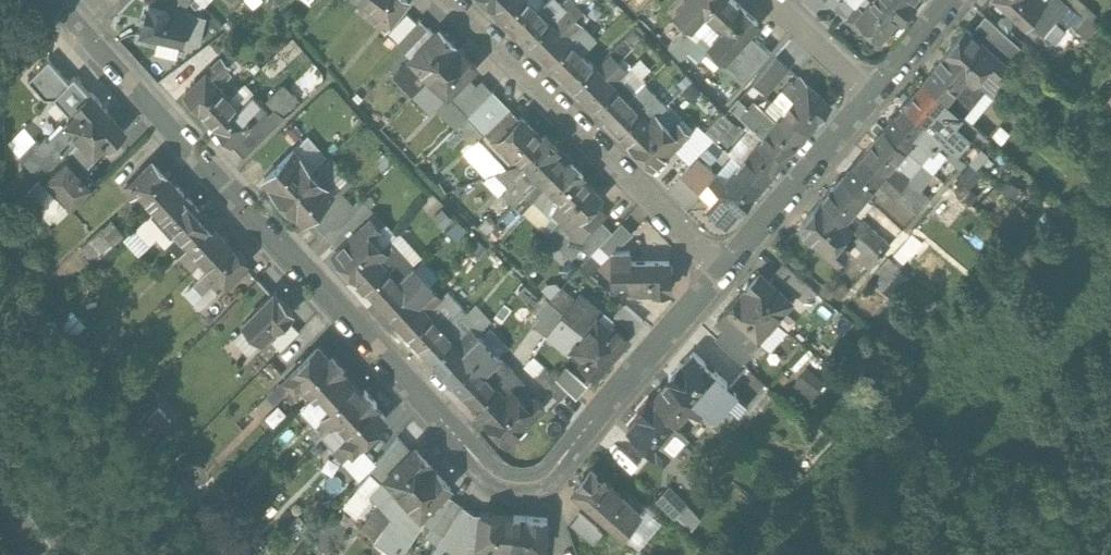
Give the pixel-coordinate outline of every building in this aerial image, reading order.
[(154,0),(149,0),(142,25),(181,35),(188,8),(154,0)] [(383,14),(377,21),(385,27),(406,0),(366,0),(383,14)] [(495,6),(507,18),(508,17),(519,27),(537,8),(529,0),(500,0),(495,6)] [(537,8),(519,27),(541,49),(574,16),(582,8),(575,0),(566,0),(547,18),(537,8)] [(676,10),(691,23),(704,8),(714,17),(730,0),(685,0),(676,10)] [(737,0),(730,0),(714,17),(724,26),(711,42),(725,54),(758,18),(737,0)] [(863,7),(856,1),(845,14),(859,26),(864,21),(879,33),(899,9),(899,8),(890,0),(869,0),(863,7)] [(899,8),(899,9),(902,12),(912,0),(890,0),(899,8)] [(1042,27),(1065,0),(1011,0),(1042,27)] [(1020,37),(986,8),(976,20),(979,23),(975,28),(1005,54),(1020,37)] [(408,11),(390,30),(399,38),(417,19),(408,11)] [(574,16),(541,49),(563,72),(582,53),(566,37),(569,34),(572,33),(582,24),(574,16)] [(975,28),(966,20),(944,46),(974,71),(986,57),(995,65),(1005,54),(975,28)] [(634,26),(616,44),(626,53),(647,31),(639,24),(634,26)] [(683,26),(668,43),(681,55),(697,37),(683,26)] [(438,27),(393,71),(404,81),(403,82),(411,91),(429,74),(457,46),(438,27)] [(457,46),(429,74),(441,86),(445,81),(452,88),(475,65),(457,46)] [(974,71),(944,46),(933,59),(934,60),(925,71),(945,89),(964,105),(984,81),(974,71)] [(70,71),(49,49),(29,68),(45,86),(54,86),(70,71)] [(776,51),(753,77),(764,87),(788,61),(776,51)] [(613,52),(602,63),(602,67),(599,70),(605,75),(620,60),(613,52)] [(221,53),(206,67),(213,75),(228,61),(221,53)] [(599,70),(582,53),(563,72),(586,94),(605,75),(599,70)] [(679,73),(667,85),(676,94),(693,75),(675,59),(670,65),(679,73)] [(41,129),(38,126),(23,140),(23,141),(34,152),(42,161),(109,100),(93,83),(91,84),(75,67),(70,71),(54,86),(68,101),(68,111),(50,127),(48,124),(41,129)] [(213,75),(206,67),(186,86),(208,111),(229,92),(213,75)] [(925,71),(904,95),(925,113),(929,108),(945,89),(925,71)] [(802,86),(786,106),(807,124),(830,97),(802,73),(795,80),(802,86)] [(605,75),(586,94),(608,117),(627,98),(605,75)] [(283,109),(301,94),(287,77),(269,93),(283,109)] [(238,102),(229,92),(208,111),(234,139),(260,115),(268,107),(252,89),(238,102)] [(493,89),(476,105),(485,115),(502,99),(493,89)] [(662,93),(653,102),(660,110),(669,100),(662,93)] [(904,95),(884,119),(905,137),(921,118),(925,113),(904,95)] [(627,98),(608,117),(618,126),(617,128),(629,140),(649,120),(644,115),(627,98)] [(745,99),(736,108),(742,113),(750,104),(745,99)] [(109,100),(42,161),(63,184),(90,160),(95,155),(91,151),(101,143),(98,139),(108,129),(112,133),(126,119),(109,100)] [(807,124),(786,106),(771,122),(763,131),(785,150),(807,124)] [(657,113),(651,108),(644,115),(649,120),(657,113)] [(947,119),(937,110),(933,110),(932,111),(929,108),(925,113),(940,127),(947,119)] [(671,127),(657,113),(649,120),(629,140),(653,164),(689,128),(679,118),(671,127)] [(940,127),(925,113),(921,118),(924,121),(923,122),(923,126),(934,135),(940,127)] [(28,114),(8,132),(19,145),(23,141),(23,140),(38,126),(28,114)] [(771,122),(761,114),(754,123),(763,131),(771,122)] [(260,115),(234,139),(244,149),(269,126),(260,115)] [(521,115),(508,128),(502,122),(488,136),(501,148),(507,143),(521,157),(542,137),(541,136),(521,115)] [(884,119),(863,143),(884,161),(891,153),(896,147),(904,138),(905,137),(884,119)] [(763,131),(741,157),(763,176),(785,150),(763,131)] [(542,137),(521,157),(532,169),(539,176),(560,155),(554,149),(557,146),(545,133),(541,136),(542,137)] [(698,134),(682,151),(691,159),(707,142),(698,134)] [(915,147),(904,138),(896,147),(907,157),(915,147)] [(863,143),(843,168),(863,186),(877,169),(884,161),(863,143)] [(293,145),(264,171),(284,193),(313,166),(293,145)] [(175,177),(152,151),(124,177),(131,184),(138,177),(155,196),(175,177)] [(34,152),(20,165),(28,174),(42,161),(34,152)] [(698,153),(681,172),(700,189),(717,170),(698,153)] [(929,188),(891,153),(884,161),(900,175),(923,195),(929,188)] [(560,155),(539,176),(543,180),(538,185),(541,189),(534,197),(550,212),(551,211),(558,195),(579,174),(580,174),(583,171),(570,158),(567,161),(560,155)] [(741,157),(725,176),(718,170),(711,178),(722,188),(708,204),(725,219),(739,203),(740,203),(763,176),(741,157)] [(90,160),(63,184),(72,193),(98,169),(90,160)] [(900,175),(884,161),(877,169),(915,203),(923,195),(900,175)] [(313,166),(284,193),(304,214),(333,187),(313,166)] [(863,186),(843,168),(833,178),(832,177),(821,191),(850,216),(851,216),(856,210),(848,204),(863,186)] [(532,169),(519,182),(526,189),(539,176),(532,169)] [(579,174),(558,195),(551,211),(559,219),(547,230),(571,254),(583,243),(578,238),(599,217),(601,220),(606,215),(594,204),(602,196),(580,174),(579,174)] [(526,189),(515,200),(523,207),(534,197),(541,189),(538,185),(543,180),(539,176),(526,189)] [(155,196),(136,214),(151,229),(157,222),(166,232),(178,221),(199,202),(176,177),(155,196)] [(339,186),(329,195),(331,196),(312,214),(324,227),(345,208),(344,207),(352,200),(339,186)] [(821,191),(799,216),(837,249),(845,239),(837,232),(850,216),(821,191)] [(222,227),(199,202),(178,221),(184,228),(201,246),(222,227)] [(345,208),(324,227),(334,238),(355,219),(345,208)] [(370,212),(333,246),(356,271),(377,251),(384,245),(383,243),(371,231),(380,223),(370,212)] [(103,213),(83,229),(95,244),(115,228),(103,213)] [(889,233),(868,215),(859,225),(880,243),(889,233)] [(599,217),(578,238),(583,243),(591,251),(611,230),(601,220),(599,217)] [(178,221),(168,230),(175,237),(184,228),(178,221)] [(880,243),(859,225),(851,235),(858,241),(856,244),(870,255),(880,243)] [(245,252),(222,227),(201,246),(210,256),(195,270),(204,279),(212,272),(218,278),(245,252)] [(391,235),(383,243),(384,245),(377,251),(383,257),(396,245),(398,243),(391,235)] [(383,257),(377,251),(356,271),(368,284),(369,283),(379,293),(398,275),(397,274),(411,261),(396,245),(383,257)] [(644,246),(612,248),(613,276),(629,275),(630,285),(672,283),(670,255),(645,256),(644,246)] [(806,290),(816,278),(787,252),(776,263),(806,290)] [(398,275),(379,293),(400,316),(420,299),(419,298),(434,284),(412,260),(411,261),(397,274),(398,275)] [(791,289),(760,263),(744,283),(775,309),(791,289)] [(275,283),(245,310),(262,330),(293,303),(275,283)] [(434,284),(419,298),(420,299),(427,306),(442,292),(435,283),(434,284)] [(744,283),(718,313),(728,321),(749,339),(775,309),(744,283)] [(456,285),(444,296),(451,304),(443,311),(438,319),(441,322),(451,313),(462,302),(456,295),(461,290),(456,285)] [(617,311),(639,328),(649,315),(627,298),(617,311)] [(427,306),(420,299),(400,316),(422,340),(441,322),(438,319),(427,306)] [(585,318),(568,304),(562,311),(563,312),(585,330),(588,326),(584,323),(586,321),(585,318)] [(554,305),(537,325),(546,332),(563,312),(562,311),(554,305)] [(291,312),(273,329),(281,338),(300,321),(291,312)] [(563,312),(546,332),(553,338),(568,350),(572,346),(572,345),(585,330),(563,312)] [(608,325),(596,316),(588,326),(585,330),(612,352),(627,334),(612,321),(608,325)] [(749,339),(728,321),(718,332),(742,352),(751,341),(749,339)] [(441,322),(422,340),(443,363),(463,345),(456,338),(441,322)] [(472,323),(456,338),(463,345),(479,331),(472,323)] [(612,352),(585,330),(572,345),(572,346),(583,355),(580,359),(596,372),(612,352)] [(479,331),(463,345),(470,353),(486,338),(479,331)] [(318,335),(285,366),(295,377),(302,370),(315,384),(320,380),(319,379),(341,359),(341,360),(344,358),(333,346),(330,348),(318,335)] [(463,345),(443,363),(465,386),(501,353),(490,341),(473,356),(470,353),(463,345)] [(694,346),(682,360),(680,357),(669,370),(671,373),(672,372),(693,390),(698,394),(699,393),(706,399),(706,400),(715,408),(716,407),(712,403),(723,391),(727,394),(737,383),(730,377),(694,346)] [(501,353),(465,386),(475,397),(473,398),(485,411),(513,385),(508,379),(517,371),(501,353)] [(747,358),(730,377),(737,383),(748,392),(764,372),(747,358)] [(341,359),(319,379),(320,380),(337,399),(341,403),(363,384),(362,383),(341,360),(341,359)] [(806,359),(799,378),(821,385),(828,366),(806,359)] [(279,371),(267,382),(275,390),(286,379),(279,371)] [(517,371),(508,379),(513,385),(515,387),(524,379),(517,371)] [(652,396),(651,397),(672,415),(673,414),(685,424),(697,411),(684,400),(690,394),(693,390),(672,372),(671,373),(652,396)] [(556,375),(546,385),(554,393),(564,383),(556,375)] [(341,403),(337,408),(350,422),(343,428),(353,439),(386,409),(374,396),(377,393),(365,380),(362,383),(363,384),(341,403)] [(737,383),(727,394),(738,404),(748,392),(737,383)] [(513,385),(485,411),(508,435),(545,401),(535,391),(526,399),(515,387),(513,385)] [(698,394),(693,390),(690,394),(691,396),(692,402),(699,408),(706,400),(706,399),(699,393),(698,394)] [(672,415),(651,397),(652,396),(649,394),(638,407),(641,409),(629,422),(663,451),(671,441),(672,441),(686,425),(685,424),(673,414),(672,415)] [(336,400),(330,400),(323,406),(330,414),(337,408),(341,403),(337,399),(336,400)] [(398,426),(369,458),(380,470),(387,463),(411,440),(398,426)] [(343,428),(333,438),(343,448),(353,439),(343,428)] [(411,440),(387,463),(404,482),(435,454),(417,435),(411,440)] [(398,491),(378,518),(398,533),(422,501),(452,473),(435,454),(404,482),(398,491)] [(636,503),(588,464),(573,483),(620,522),(636,503)] [(386,482),(366,509),(378,518),(398,491),(386,482)] [(463,492),(434,534),(435,535),(476,539),(478,529),(471,528),(474,500),(463,492)] [(474,500),(471,528),(478,529),(476,539),(475,549),(484,552),(484,554),(509,554),(511,532),(514,505),(474,500)] [(548,509),(514,505),(511,532),(535,535),(545,536),(548,509)] [(601,524),(578,505),(570,515),(593,534),(601,524)] [(251,539),(235,522),(228,528),(245,546),(251,539)] [(535,535),(533,554),(543,554),(545,536),(535,535)]
